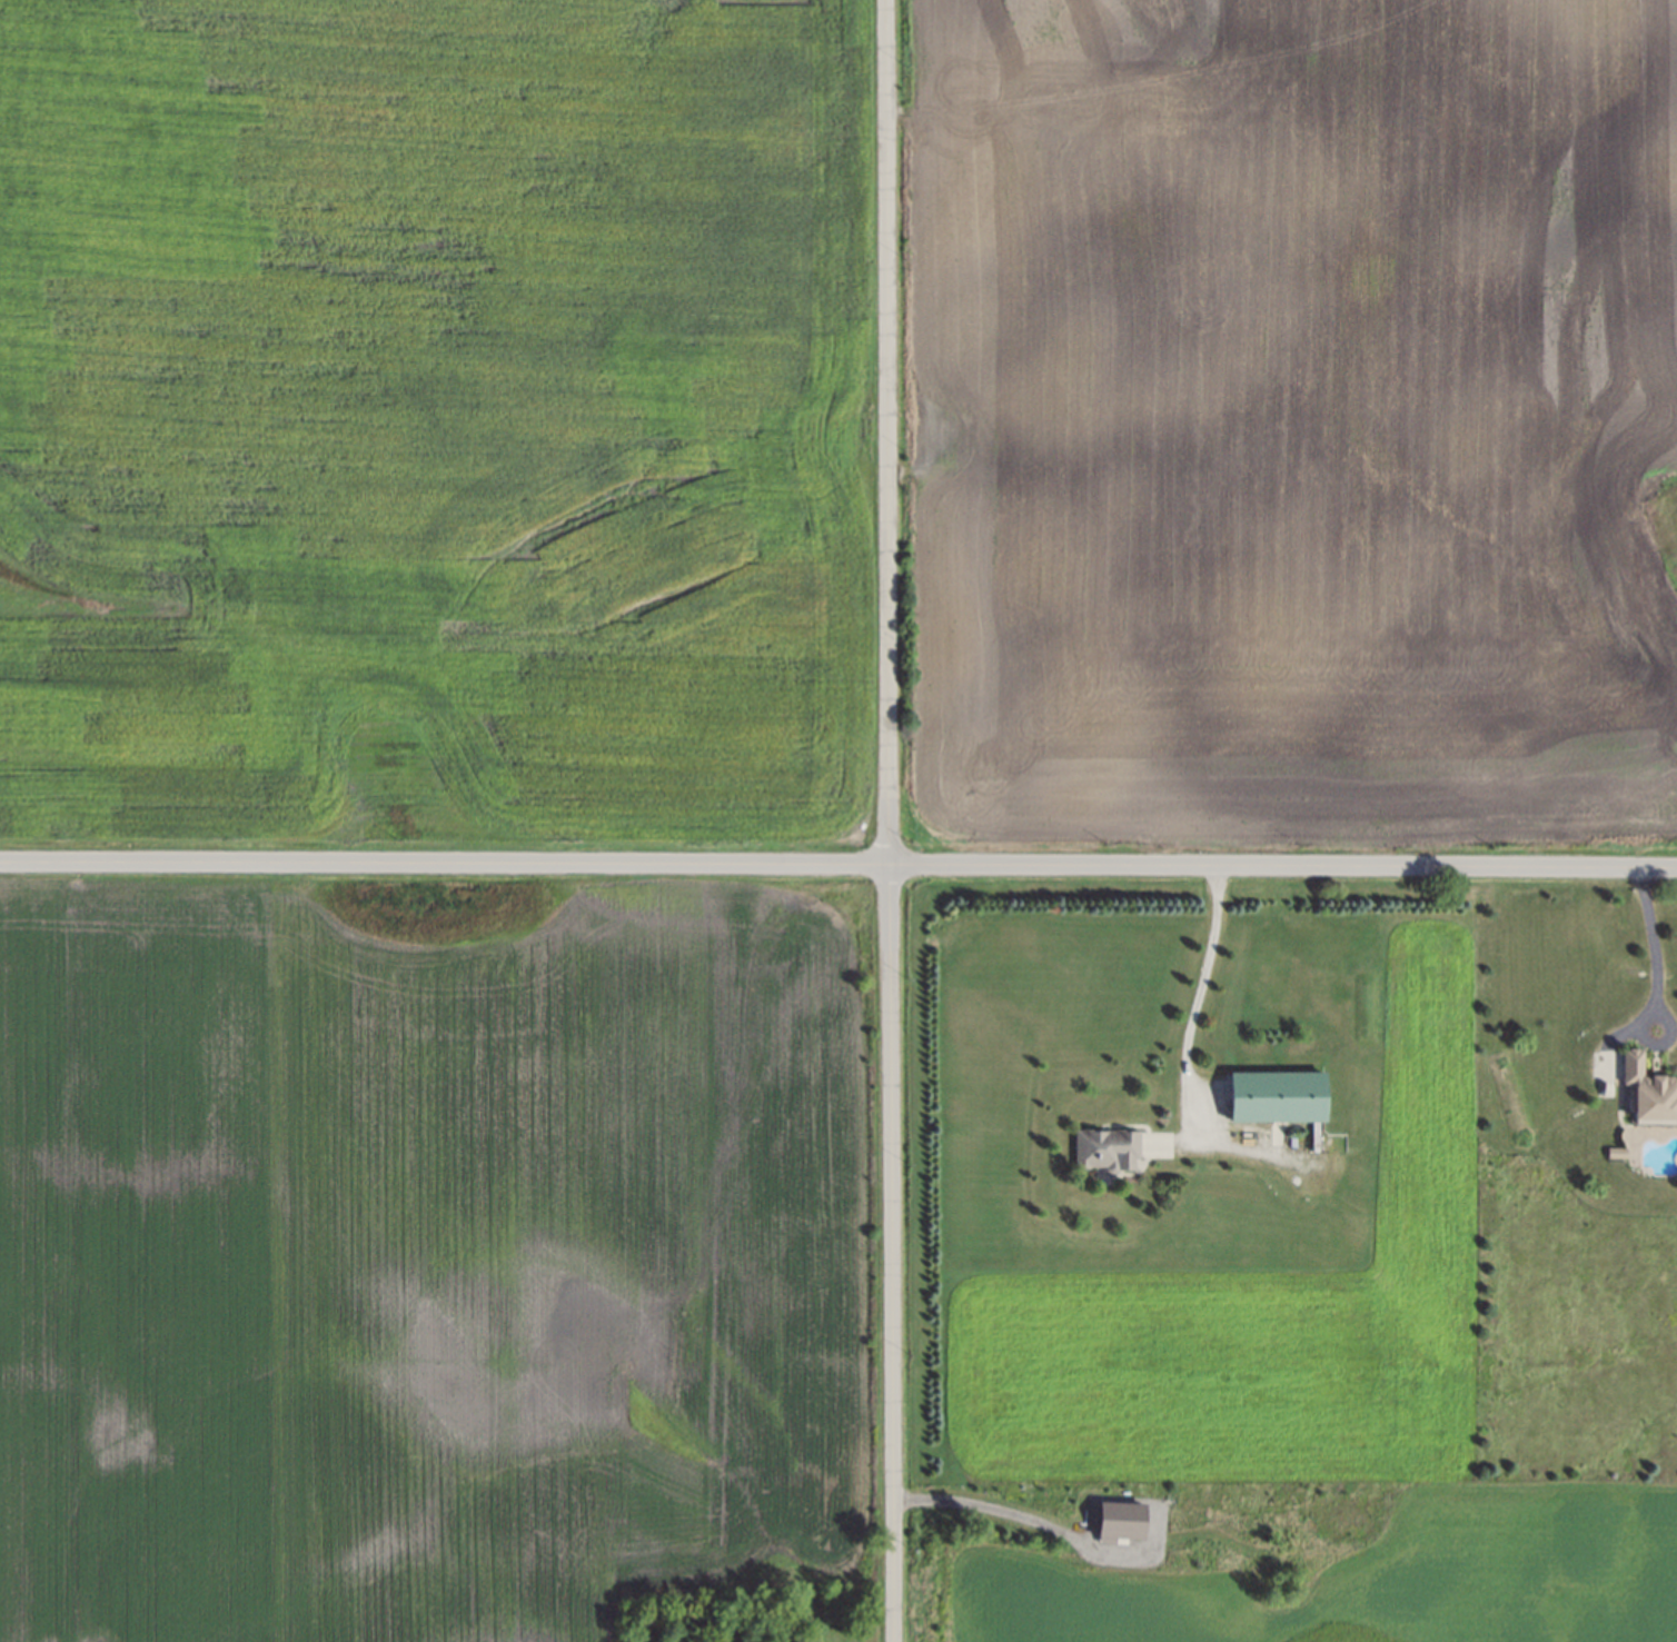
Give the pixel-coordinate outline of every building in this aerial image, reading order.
[(1671,1091),(1676,1091),(1676,1121),(1676,1123),(1631,1124),(1630,1084),(1621,1085),(1620,1051),(1626,1051),(1626,1049),(1635,1049),(1635,1051),(1639,1051),(1639,1078),(1671,1078),(1671,1091)] [(1223,1116),(1222,1069),(1319,1068),(1319,1115),(1223,1116)] [(1131,1155),(1131,1165),(1111,1165),(1111,1168),(1100,1167),(1100,1155),(1089,1155),(1089,1164),(1069,1164),(1069,1126),(1134,1127),(1133,1155),(1131,1155)] [(1605,1157),(1605,1147),(1624,1148),(1624,1158),(1605,1157)] [(1145,1502),(1099,1501),(1098,1540),(1144,1541),(1145,1502)]
